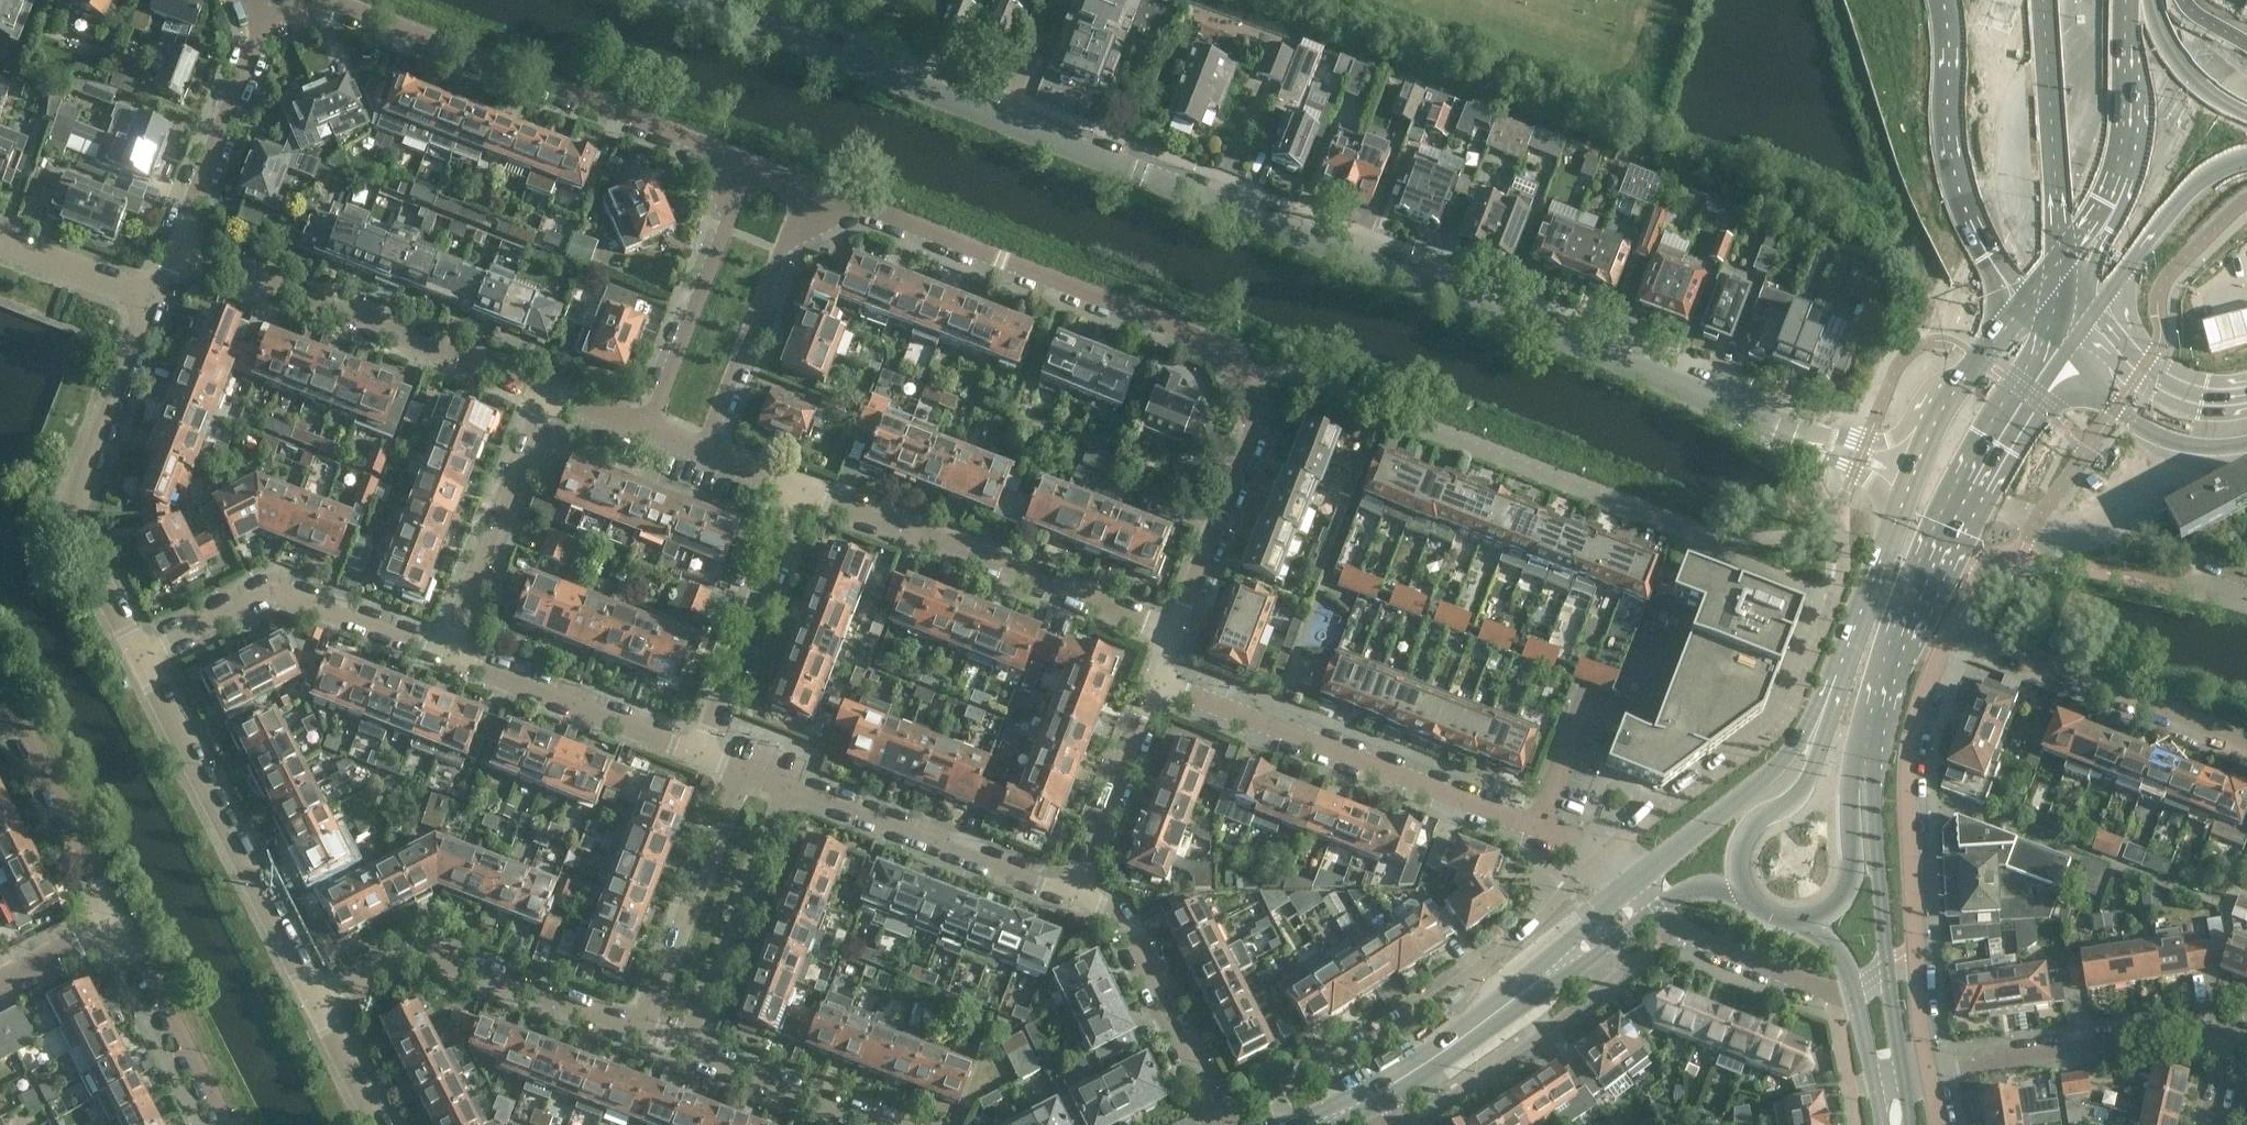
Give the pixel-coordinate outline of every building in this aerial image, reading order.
[(32,3),(25,0),(0,0),(0,35),(11,39),(11,41),(18,44),(33,3),(32,3)] [(57,5),(55,10),(62,13),(63,12),(67,13),(61,26),(98,40),(104,23),(113,0),(59,0),(57,5)] [(141,5),(131,30),(144,36),(152,15),(166,20),(162,33),(164,34),(187,43),(192,30),(194,30),(203,6),(188,0),(143,0),(141,5)] [(974,9),(952,0),(937,37),(960,46),(974,9)] [(1173,12),(1149,2),(1148,6),(1133,0),(1074,0),(1048,69),(1058,73),(1061,81),(1070,84),(1077,80),(1097,87),(1102,74),(1113,78),(1119,62),(1117,61),(1121,52),(1132,24),(1140,27),(1137,34),(1161,43),(1173,12)] [(977,52),(991,15),(974,9),(960,46),(977,52)] [(1015,24),(991,15),(977,52),(977,53),(985,56),(986,60),(994,63),(998,61),(1001,62),(1015,24)] [(183,55),(187,43),(164,34),(159,46),(149,66),(163,73),(156,92),(181,101),(182,98),(185,99),(188,89),(186,88),(196,60),(183,55)] [(1282,87),(1295,55),(1269,45),(1256,76),(1282,87)] [(1315,131),(1299,125),(1312,94),(1307,91),(1320,58),(1298,49),(1295,55),(1282,87),(1270,115),(1282,120),(1278,131),(1284,134),(1280,142),(1275,141),(1271,148),(1277,150),(1273,160),(1272,160),(1271,161),(1285,167),(1286,172),(1293,175),(1297,171),(1301,173),(1301,172),(1300,171),(1308,152),(1315,131)] [(1207,109),(1209,106),(1211,99),(1223,104),(1237,67),(1193,50),(1176,97),(1167,117),(1199,130),(1207,109)] [(6,56),(0,72),(14,77),(20,61),(6,56)] [(1352,65),(1341,94),(1356,99),(1367,71),(1352,65)] [(8,92),(14,79),(0,73),(0,89),(8,92)] [(112,107),(112,106),(117,93),(73,76),(67,90),(112,107)] [(115,76),(111,87),(131,95),(135,85),(115,76)] [(339,81),(314,91),(335,139),(358,129),(347,101),(339,81)] [(397,81),(378,130),(403,140),(422,90),(416,88),(417,85),(406,81),(405,84),(397,81)] [(361,117),(375,110),(363,84),(349,90),(361,117)] [(1384,130),(1407,138),(1425,96),(1402,87),(1384,130)] [(427,151),(428,147),(446,100),(440,98),(442,95),(431,91),(430,93),(422,90),(403,140),(402,141),(427,151)] [(302,153),(335,139),(314,91),(289,102),(293,110),(284,114),(293,134),(302,153)] [(63,98),(48,93),(47,119),(54,123),(58,112),(63,98)] [(1426,94),(1425,96),(1407,138),(1406,140),(1419,145),(1424,130),(1442,137),(1444,134),(1450,136),(1461,109),(1426,94)] [(453,157),(457,146),(471,110),(465,107),(466,105),(455,100),(454,103),(446,100),(428,147),(453,157)] [(1491,134),(1498,118),(1463,105),(1461,109),(1452,132),(1470,139),(1475,127),(1491,134)] [(63,107),(59,116),(70,120),(74,111),(63,107)] [(170,128),(150,120),(137,116),(116,108),(112,119),(114,120),(109,135),(162,156),(167,145),(164,142),(170,128)] [(482,156),(496,119),(490,117),(491,114),(480,110),(479,113),(471,110),(457,146),(482,156)] [(57,117),(44,150),(62,157),(75,124),(57,117)] [(1486,146),(1521,160),(1533,131),(1498,118),(1491,134),(1486,146)] [(507,165),(521,129),(513,126),(514,123),(504,119),(502,122),(496,119),(482,156),(507,165)] [(532,175),(546,138),(538,135),(539,133),(528,128),(527,131),(521,129),(507,165),(532,175)] [(17,171),(18,171),(20,171),(21,171),(22,171),(23,170),(24,169),(25,168),(25,167),(26,165),(26,164),(26,163),(25,162),(24,160),(22,159),(21,158),(28,140),(0,129),(0,188),(1,188),(2,184),(10,187),(17,171)] [(1344,192),(1363,143),(1338,133),(1334,144),(1333,143),(1318,182),(1319,182),(1317,188),(1333,194),(1335,189),(1344,192)] [(305,159),(302,153),(293,134),(284,156),(265,148),(257,145),(247,170),(280,184),(287,168),(313,178),(321,181),(321,179),(326,167),(305,159)] [(158,167),(162,156),(109,135),(102,153),(100,152),(96,161),(116,169),(149,182),(155,168),(158,167)] [(1524,161),(1534,165),(1544,140),(1533,136),(1524,161)] [(557,184),(571,148),(562,145),(563,142),(553,138),(552,141),(546,138),(532,175),(557,184)] [(1371,202),(1379,182),(1386,164),(1391,153),(1363,143),(1344,192),(1353,196),(1351,201),(1367,208),(1369,202),(1371,202)] [(576,150),(571,148),(557,184),(582,194),(595,158),(587,154),(588,152),(577,148),(576,150)] [(327,166),(348,174),(345,150),(327,166)] [(53,168),(57,158),(45,153),(41,163),(53,168)] [(1598,162),(1586,157),(1579,175),(1591,179),(1598,162)] [(1416,220),(1437,167),(1415,158),(1394,212),(1395,213),(1396,218),(1403,220),(1407,217),(1410,218),(1416,220)] [(620,168),(609,164),(604,176),(615,180),(620,168)] [(1460,175),(1437,167),(1416,220),(1423,222),(1422,223),(1425,224),(1426,229),(1433,232),(1437,229),(1439,230),(1460,175)] [(379,169),(376,176),(386,180),(389,173),(379,169)] [(274,199),(280,184),(247,170),(237,195),(275,210),(279,202),(274,199)] [(1622,195),(1650,206),(1659,181),(1631,170),(1622,195)] [(87,235),(100,200),(104,190),(65,175),(49,217),(75,227),(75,231),(87,235)] [(349,181),(332,175),(328,186),(345,192),(349,181)] [(1610,175),(1604,189),(1616,194),(1622,181),(1610,175)] [(327,182),(321,179),(321,181),(313,178),(302,204),(315,210),(327,182)] [(612,227),(663,205),(661,202),(664,200),(659,190),(657,191),(652,180),(632,188),(601,201),(612,227)] [(372,191),(356,184),(353,193),(368,200),(372,191)] [(409,198),(413,189),(403,185),(400,194),(409,198)] [(104,190),(100,200),(87,235),(97,239),(99,236),(114,242),(126,211),(137,215),(145,194),(130,188),(126,198),(104,190)] [(424,193),(413,189),(409,198),(420,202),(424,193)] [(394,211),(397,204),(379,197),(376,204),(394,211)] [(1486,249),(1501,210),(1477,200),(1469,221),(1460,241),(1482,250),(1483,248),(1486,249)] [(458,217),(462,207),(452,202),(448,213),(458,217)] [(259,229),(261,224),(266,214),(245,204),(238,219),(259,229)] [(664,208),(663,205),(612,227),(624,254),(641,247),(640,244),(673,230),(669,218),(671,217),(667,207),(664,208)] [(474,211),(462,207),(458,217),(469,222),(474,211)] [(400,284),(414,249),(421,231),(428,214),(419,210),(412,227),(410,226),(403,245),(402,247),(388,241),(375,277),(389,282),(390,280),(400,284)] [(1526,220),(1501,210),(1486,249),(1489,250),(1488,253),(1509,262),(1518,241),(1526,220)] [(1663,217),(1649,212),(1635,254),(1648,260),(1663,217)] [(325,258),(339,222),(314,213),(303,242),(301,248),(325,258)] [(437,218),(428,214),(421,231),(430,234),(437,218)] [(1543,264),(1543,268),(1552,271),(1555,268),(1558,270),(1559,270),(1576,226),(1547,215),(1530,259),(1540,262),(1539,263),(1543,264)] [(350,267),(364,232),(339,222),(325,258),(350,267)] [(507,236),(511,226),(501,222),(497,233),(507,236)] [(466,229),(454,225),(450,233),(462,238),(466,229)] [(522,230),(511,226),(507,236),(518,241),(522,230)] [(1602,236),(1576,226),(1559,270),(1560,270),(1561,276),(1570,279),(1574,276),(1585,280),(1602,236)] [(375,277),(388,241),(364,232),(350,267),(375,277)] [(547,232),(542,244),(559,250),(564,238),(547,232)] [(476,233),(472,244),(480,247),(485,236),(476,233)] [(1604,234),(1602,236),(1585,280),(1585,281),(1588,282),(1589,286),(1597,289),(1600,287),(1604,288),(1604,287),(1613,291),(1621,271),(1627,255),(1626,255),(1629,246),(1621,243),(1621,241),(1604,234)] [(1719,234),(1709,259),(1721,263),(1731,239),(1719,234)] [(596,245),(575,237),(567,260),(589,267),(596,245)] [(1752,270),(1766,275),(1779,239),(1778,238),(1772,255),(1760,250),(1752,270)] [(1645,281),(1643,287),(1635,306),(1635,307),(1638,313),(1645,316),(1652,313),(1660,317),(1682,260),(1683,258),(1659,248),(1653,262),(1652,262),(1651,266),(1646,268),(1643,276),(1645,281)] [(425,294),(439,259),(414,249),(400,284),(425,294)] [(2235,294),(2246,283),(2246,267),(2238,257),(2218,275),(2235,294)] [(863,310),(880,264),(864,258),(862,262),(853,259),(846,276),(843,282),(844,283),(843,285),(839,301),(863,310)] [(450,303),(463,268),(439,259),(425,294),(450,303)] [(1693,306),(1702,281),(1687,275),(1691,263),(1682,260),(1660,317),(1669,320),(1672,326),(1679,329),(1685,326),(1685,327),(1686,326),(1685,326),(1693,306)] [(888,320),(904,279),(896,276),(898,271),(880,264),(863,310),(888,320)] [(808,298),(801,317),(829,327),(839,301),(843,285),(836,282),(839,276),(838,275),(834,267),(812,278),(814,283),(811,292),(810,292),(808,298)] [(474,315),(487,279),(474,274),(475,272),(463,268),(450,303),(460,307),(459,309),(474,315)] [(587,292),(592,279),(580,274),(575,287),(587,292)] [(914,330),(932,284),(915,278),(913,282),(904,279),(888,320),(914,330)] [(498,324),(512,289),(487,279),(474,315),(498,324)] [(1702,338),(1715,343),(1717,340),(1727,344),(1747,293),(1720,283),(1701,332),(1704,333),(1702,338)] [(940,340),(956,299),(947,296),(949,291),(932,284),(914,330),(940,340)] [(610,286),(605,303),(630,310),(635,293),(610,286)] [(523,334),(537,298),(512,289),(498,324),(523,334)] [(1769,363),(1793,301),(1761,289),(1752,313),(1763,317),(1749,356),(1769,363)] [(966,350),(983,304),(966,297),(964,302),(956,299),(940,340),(966,350)] [(561,308),(537,298),(523,334),(548,343),(561,308)] [(1788,371),(1811,310),(1812,308),(1793,301),(1769,363),(1769,364),(1788,371)] [(1806,378),(1827,328),(1818,324),(1822,312),(1825,306),(1815,302),(1812,308),(1811,310),(1788,371),(1806,379),(1806,378)] [(991,359),(1007,319),(998,315),(1000,311),(983,304),(966,350),(991,359)] [(608,309),(598,334),(633,347),(635,344),(637,345),(641,335),(639,334),(643,322),(623,314),(608,309)] [(2246,338),(2246,311),(2208,320),(2214,346),(2246,338)] [(192,342),(188,350),(232,367),(241,345),(232,342),(239,322),(233,320),(234,318),(220,313),(220,315),(213,312),(200,345),(192,342)] [(841,332),(829,327),(801,317),(792,339),(833,355),(841,332)] [(1015,322),(1007,319),(991,359),(1017,369),(1035,324),(1017,317),(1015,322)] [(1847,336),(1827,328),(1806,378),(1827,386),(1832,373),(1844,378),(1847,370),(1864,324),(1853,320),(1847,336)] [(569,337),(573,326),(563,321),(558,332),(569,337)] [(633,347),(598,334),(584,329),(574,354),(624,373),(628,361),(631,362),(635,352),(632,351),(633,347)] [(280,388),(298,343),(285,337),(284,340),(271,335),(263,354),(254,379),(255,379),(280,388)] [(1067,391),(1084,348),(1074,345),(1076,341),(1062,335),(1060,339),(1058,338),(1041,381),(1067,391)] [(823,383),(833,355),(792,339),(782,367),(823,383)] [(305,398),(323,355),(311,350),(311,348),(298,343),(280,388),(305,398)] [(243,375),(253,350),(241,345),(232,367),(231,370),(243,375)] [(1093,401),(1110,358),(1109,358),(1110,354),(1096,348),(1094,352),(1084,348),(1067,391),(1093,401)] [(222,395),(231,370),(232,367),(188,350),(183,364),(181,363),(176,377),(222,395)] [(254,379),(263,354),(253,350),(243,375),(254,379)] [(331,408),(349,362),(336,357),(335,359),(323,355),(305,398),(331,408)] [(1119,362),(1110,358),(1093,401),(1119,411),(1136,368),(1133,368),(1135,364),(1121,358),(1119,362)] [(867,369),(878,374),(882,364),(871,359),(867,369)] [(357,417),(374,374),(362,370),(363,367),(349,362),(331,408),(357,417)] [(386,379),(374,374),(354,427),(392,441),(411,391),(399,386),(400,385),(396,383),(397,381),(387,377),(386,379)] [(251,386),(255,379),(254,379),(243,375),(241,381),(251,387),(251,386)] [(1205,444),(1206,442),(1211,430),(1189,421),(1198,398),(1177,390),(1180,382),(1162,375),(1159,383),(1158,383),(1141,428),(1181,444),(1185,433),(1205,441),(1204,444),(1205,444)] [(212,420),(222,395),(176,377),(170,390),(173,391),(168,403),(212,420)] [(911,395),(919,399),(923,388),(915,384),(911,395)] [(864,408),(867,399),(855,395),(852,403),(864,408)] [(816,414),(770,396),(759,425),(763,426),(765,430),(772,432),(776,431),(799,441),(801,436),(809,439),(814,426),(819,428),(824,416),(824,414),(828,415),(828,414),(839,417),(843,406),(821,398),(816,414)] [(946,409),(950,398),(944,396),(940,406),(946,409)] [(953,411),(957,401),(950,398),(946,409),(953,411)] [(450,402),(440,428),(481,443),(484,435),(489,437),(498,414),(475,406),(473,410),(468,407),(467,408),(450,402)] [(202,445),(212,420),(168,403),(163,415),(161,414),(156,428),(202,445)] [(418,420),(423,407),(412,403),(407,416),(418,420)] [(983,411),(980,421),(989,424),(992,415),(983,411)] [(997,426),(1002,414),(995,411),(991,423),(997,426)] [(1008,416),(1002,414),(997,426),(1004,428),(1008,416)] [(890,473),(906,432),(861,415),(852,437),(868,443),(859,467),(882,475),(883,471),(890,473)] [(415,427),(418,420),(407,416),(404,423),(415,427)] [(225,418),(223,425),(231,428),(234,421),(225,418)] [(291,440),(295,430),(268,419),(264,430),(291,440)] [(1340,437),(1338,436),(1305,423),(1296,448),(1330,461),(1340,437)] [(191,473),(202,445),(156,428),(151,441),(153,442),(147,456),(191,473)] [(471,469),(481,443),(440,428),(430,453),(471,469)] [(291,440),(315,449),(320,438),(295,429),(291,440)] [(917,484),(933,443),(906,432),(890,473),(917,484)] [(344,448),(320,438),(315,449),(340,459),(344,448)] [(267,455),(272,441),(265,439),(259,452),(267,455)] [(398,439),(396,446),(407,450),(409,443),(398,439)] [(1063,440),(1058,455),(1070,459),(1076,444),(1063,440)] [(280,445),(272,441),(267,455),(274,458),(280,445)] [(942,493),(957,452),(933,443),(917,484),(942,493)] [(221,445),(218,452),(226,455),(228,449),(221,445)] [(378,474),(388,451),(376,446),(367,470),(378,474)] [(1321,486),(1330,461),(1296,448),(1286,473),(1321,486)] [(1088,450),(1083,464),(1108,473),(1114,460),(1088,450)] [(219,470),(226,455),(218,452),(211,467),(219,470)] [(967,503),(983,462),(957,452),(942,493),(967,503)] [(305,453),(299,467),(310,471),(310,469),(315,457),(305,453)] [(462,494),(471,469),(430,453),(420,478),(462,494)] [(1386,507),(1402,465),(1392,462),(1394,457),(1383,453),(1382,457),(1378,456),(1375,464),(1365,490),(1362,498),(1386,507)] [(191,474),(191,473),(147,456),(144,464),(153,468),(147,483),(145,482),(139,495),(142,496),(141,499),(143,500),(144,519),(176,517),(175,513),(169,513),(168,507),(176,486),(185,491),(191,474)] [(315,457),(310,469),(319,473),(324,461),(315,457)] [(1360,473),(1365,460),(1357,457),(1351,470),(1360,473)] [(576,533),(599,473),(572,462),(567,475),(565,475),(563,479),(565,480),(556,502),(536,494),(528,514),(576,533)] [(1012,473),(983,462),(967,503),(976,507),(974,511),(1005,523),(1015,496),(1004,492),(1012,473)] [(1410,517),(1428,470),(1414,465),(1413,469),(1402,465),(1386,507),(1410,517)] [(1077,467),(1074,476),(1079,478),(1084,476),(1086,471),(1077,467)] [(2166,511),(2182,540),(2188,537),(2189,537),(2246,506),(2246,468),(2166,511)] [(1355,486),(1360,473),(1351,470),(1347,482),(1347,483),(1355,486)] [(1434,526),(1451,482),(1449,481),(1448,483),(1439,480),(1441,476),(1428,470),(1410,517),(1434,526)] [(1321,486),(1286,473),(1283,471),(1274,496),(1308,509),(1317,486),(1320,488),(1321,486)] [(604,544),(627,483),(599,473),(576,533),(604,544)] [(451,520),(462,494),(420,478),(410,504),(451,520)] [(1457,532),(1473,491),(1463,487),(1465,483),(1454,478),(1453,483),(1451,482),(1434,526),(1435,524),(1457,532)] [(349,518),(324,509),(307,553),(320,559),(321,556),(334,561),(348,524),(360,528),(376,485),(365,480),(355,505),(349,518)] [(259,535),(255,482),(214,503),(227,528),(236,544),(245,539),(246,541),(259,535)] [(284,542),(300,499),(255,482),(259,535),(272,540),(273,538),(284,542)] [(1051,535),(1067,493),(1038,482),(1031,502),(1019,498),(1009,525),(1040,537),(1042,532),(1051,535)] [(1351,498),(1355,486),(1347,483),(1347,482),(1345,482),(1340,494),(1351,498)] [(632,553),(655,494),(627,483),(604,544),(628,554),(632,553)] [(377,490),(390,494),(392,489),(379,484),(377,490)] [(390,494),(377,490),(373,499),(386,504),(390,494)] [(1481,542),(1498,495),(1485,490),(1483,494),(1473,491),(1457,532),(1481,542)] [(1076,545),(1092,502),(1067,493),(1051,535),(1076,545)] [(656,574),(683,505),(655,494),(632,553),(633,553),(637,555),(633,566),(656,574)] [(1504,550),(1520,509),(1510,505),(1512,501),(1498,495),(1481,542),(1504,550)] [(1298,534),(1308,509),(1274,496),(1264,521),(1298,534)] [(1147,512),(1158,517),(1178,525),(1184,510),(1153,497),(1147,512)] [(1550,571),(1526,561),(1525,561),(1526,559),(1504,550),(1481,542),(1457,532),(1435,524),(1434,526),(1410,517),(1386,507),(1362,498),(1333,574),(1342,577),(1338,587),(1357,594),(1375,601),(1379,592),(1392,597),(1389,606),(1404,612),(1420,618),(1423,609),(1436,615),(1433,624),(1448,630),(1464,635),(1467,627),(1481,632),(1477,641),(1493,647),(1508,653),(1512,644),(1525,649),(1521,658),(1537,664),(1552,670),(1556,661),(1569,666),(1576,669),(1573,678),(1592,685),(1611,692),(1611,693),(1619,674),(1645,605),(1621,596),(1597,587),(1576,578),(1575,580),(1574,580),(1550,571)] [(307,553),(324,509),(300,499),(284,542),(294,546),(293,548),(307,553)] [(1101,554),(1117,512),(1092,502),(1076,545),(1101,554)] [(451,520),(410,504),(406,515),(400,531),(441,546),(447,531),(451,520)] [(223,529),(211,505),(201,509),(213,533),(223,529)] [(687,576),(710,515),(683,505),(656,574),(684,584),(687,576)] [(1341,523),(1346,510),(1337,506),(1332,519),(1341,523)] [(1526,561),(1543,517),(1541,516),(1542,512),(1532,508),(1530,512),(1520,509),(1504,550),(1526,559),(1525,561),(1526,561)] [(1128,564),(1143,522),(1117,512),(1101,554),(1128,564)] [(1154,526),(1158,517),(1147,512),(1143,522),(1128,564),(1135,567),(1133,573),(1156,582),(1165,559),(1161,557),(1163,551),(1162,551),(1170,532),(1154,526)] [(739,526),(710,515),(687,576),(716,587),(720,575),(723,567),(732,544),(733,545),(734,544),(735,540),(734,540),(739,526)] [(149,565),(191,544),(176,517),(144,519),(146,538),(137,543),(139,546),(137,547),(144,562),(147,561),(149,565)] [(1550,571),(1568,525),(1554,519),(1553,524),(1543,520),(1544,518),(1543,517),(1526,561),(1550,571)] [(1336,536),(1341,523),(1332,519),(1328,531),(1327,532),(1336,536)] [(1298,534),(1264,521),(1261,520),(1252,545),(1284,558),(1293,535),(1297,537),(1298,534)] [(1574,580),(1591,536),(1589,535),(1589,537),(1579,534),(1581,530),(1568,525),(1550,571),(1574,580)] [(1327,532),(1328,531),(1324,530),(1320,543),(1322,544),(1332,548),(1336,536),(1327,532)] [(432,570),(441,546),(400,531),(391,555),(432,570)] [(574,556),(579,544),(550,533),(545,545),(574,556)] [(1597,587),(1615,541),(1602,535),(1600,539),(1591,536),(1574,580),(1575,580),(1576,578),(1597,587)] [(192,546),(191,544),(149,565),(151,569),(149,570),(155,583),(157,582),(159,585),(169,579),(173,587),(186,580),(188,583),(204,575),(202,572),(204,571),(200,564),(216,556),(207,539),(192,546)] [(1621,596),(1637,554),(1627,550),(1629,546),(1615,541),(1597,587),(1621,596)] [(363,573),(366,565),(372,549),(357,543),(348,567),(363,573)] [(829,550),(819,576),(862,593),(872,567),(845,556),(848,550),(833,544),(831,551),(829,550)] [(1327,560),(1332,548),(1322,544),(1317,556),(1318,556),(1327,560)] [(574,556),(545,545),(541,557),(569,569),(574,556)] [(1274,583),(1284,558),(1252,545),(1242,570),(1274,583)] [(741,566),(746,554),(736,550),(731,563),(741,566)] [(1621,596),(1645,605),(1651,591),(1660,567),(1661,563),(1658,562),(1659,558),(1649,554),(1647,558),(1637,554),(1621,596)] [(429,579),(432,570),(391,555),(381,582),(398,588),(398,589),(403,591),(402,595),(425,604),(433,581),(429,579)] [(1322,573),(1327,560),(1318,556),(1313,569),(1322,573)] [(611,578),(621,583),(629,564),(619,560),(611,578)] [(1801,611),(1800,611),(1683,565),(1680,574),(1660,567),(1651,591),(1645,605),(1619,674),(1611,693),(1611,692),(1611,693),(1631,701),(1622,724),(1605,768),(1660,789),(1761,713),(1770,690),(1801,611)] [(1318,586),(1322,573),(1313,569),(1308,582),(1318,586)] [(544,633),(560,589),(562,585),(549,581),(548,584),(524,575),(517,595),(525,598),(516,622),(518,623),(517,624),(530,630),(531,628),(544,633)] [(643,575),(638,589),(647,592),(652,579),(643,575)] [(853,618),(862,593),(819,576),(814,589),(812,588),(807,601),(853,618)] [(895,608),(906,581),(895,576),(884,603),(895,608)] [(919,636),(936,592),(908,581),(907,581),(906,581),(895,608),(889,624),(919,636)] [(682,601),(683,598),(688,586),(681,583),(675,598),(682,601)] [(707,607),(711,596),(711,595),(688,586),(683,598),(707,607)] [(875,587),(872,597),(871,597),(880,601),(884,590),(875,587)] [(569,644),(586,599),(560,589),(544,633),(555,637),(555,639),(569,644)] [(1235,589),(1226,611),(1265,626),(1274,605),(1235,589)] [(944,645),(962,599),(948,594),(948,596),(936,592),(919,636),(944,645)] [(678,610),(682,601),(675,598),(671,608),(678,610)] [(683,598),(682,601),(678,610),(702,619),(707,607),(683,598)] [(595,652),(612,609),(586,599),(569,644),(581,649),(582,647),(595,652)] [(971,656),(988,612),(974,606),(975,604),(962,599),(944,645),(971,656)] [(621,664),(637,619),(626,615),(627,612),(626,610),(625,607),(624,605),(622,603),(615,601),(612,609),(595,652),(607,657),(606,659),(620,664),(621,664)] [(843,644),(853,618),(807,601),(802,614),(804,615),(799,627),(843,644)] [(1257,647),(1257,646),(1265,626),(1226,611),(1218,632),(1257,647)] [(995,665),(1013,619),(999,614),(999,616),(988,612),(971,656),(995,665)] [(885,622),(875,618),(872,626),(882,630),(885,622)] [(646,672),(662,628),(637,619),(621,664),(633,669),(633,667),(646,672)] [(666,619),(662,628),(646,672),(658,677),(657,678),(670,684),(671,682),(673,683),(682,659),(692,662),(699,645),(689,641),(690,639),(673,632),(676,623),(666,619)] [(1049,638),(1037,633),(1038,631),(1025,626),(1026,624),(1013,619),(995,665),(1019,674),(1026,655),(1041,661),(1049,638)] [(1292,623),(1288,635),(1296,639),(1301,626),(1292,623)] [(879,640),(882,630),(872,626),(868,635),(879,640)] [(833,670),(843,644),(799,627),(794,640),(792,639),(787,652),(833,670)] [(314,629),(310,640),(319,643),(323,632),(314,629)] [(1265,650),(1257,646),(1257,647),(1218,632),(1214,643),(1212,642),(1207,654),(1209,655),(1208,658),(1220,662),(1219,667),(1233,672),(1235,668),(1255,676),(1265,650)] [(263,648),(255,652),(276,691),(300,678),(305,680),(313,659),(301,655),(300,658),(292,662),(292,661),(292,660),(290,657),(293,655),(282,633),(261,644),(263,648)] [(1291,651),(1296,639),(1288,635),(1283,648),(1291,651)] [(1082,650),(1065,644),(1053,639),(1045,662),(1057,667),(1056,669),(1068,674),(1107,689),(1118,662),(1112,660),(1113,658),(1100,653),(1100,655),(1083,648),(1082,650)] [(1342,705),(1360,660),(1337,651),(1319,697),(1322,697),(1321,700),(1331,704),(1332,701),(1342,705)] [(276,691),(255,652),(231,664),(251,703),(276,691)] [(823,696),(833,670),(787,652),(782,665),(784,666),(779,679),(823,696)] [(887,659),(879,655),(875,666),(883,669),(887,659)] [(338,709),(354,666),(328,656),(325,664),(313,659),(305,680),(317,684),(311,699),(338,709)] [(1283,672),(1288,660),(1280,656),(1275,669),(1283,672)] [(1364,717),(1382,668),(1360,660),(1342,705),(1353,710),(1352,712),(1364,717)] [(1034,687),(1042,667),(1032,663),(1024,683),(1034,687)] [(251,703),(231,664),(223,668),(221,664),(200,675),(211,697),(215,695),(217,699),(226,716),(221,718),(231,736),(260,721),(255,710),(251,703)] [(362,719),(379,675),(354,666),(338,709),(362,719)] [(1404,679),(1405,679),(1405,677),(1382,668),(1364,717),(1375,721),(1376,719),(1386,722),(1385,724),(1386,725),(1404,679)] [(855,670),(852,677),(863,681),(866,674),(855,670)] [(877,686),(881,675),(873,672),(868,682),(877,686)] [(928,686),(932,676),(924,672),(919,683),(928,686)] [(1099,712),(1107,689),(1068,674),(1059,696),(1099,712)] [(388,728),(404,685),(379,675),(362,719),(388,728)] [(940,679),(932,676),(928,686),(936,690),(940,679)] [(859,690),(863,681),(852,677),(849,686),(859,690)] [(813,721),(823,696),(779,679),(769,705),(772,706),(771,708),(786,713),(787,711),(813,721)] [(1426,687),(1405,679),(1404,679),(1386,725),(1387,725),(1386,728),(1397,732),(1398,729),(1408,733),(1426,687)] [(1980,690),(1969,718),(2005,732),(2019,695),(1986,682),(1983,690),(1980,690)] [(1031,695),(1034,687),(1024,683),(1020,691),(1031,695)] [(414,739),(431,695),(404,685),(388,728),(414,739)] [(1429,744),(1448,696),(1426,687),(1408,733),(1419,737),(1418,740),(1429,744)] [(922,703),(926,692),(917,689),(913,700),(922,703)] [(934,695),(926,692),(922,703),(930,706),(934,695)] [(979,707),(983,696),(974,693),(970,703),(979,707)] [(436,757),(456,705),(431,695),(414,739),(411,747),(412,750),(434,758),(436,757)] [(991,699),(983,696),(979,707),(987,710),(991,699)] [(1094,724),(1099,712),(1059,696),(1049,722),(1091,738),(1096,724),(1094,724)] [(1453,750),(1470,705),(1448,696),(1429,744),(1441,749),(1442,746),(1453,750)] [(831,699),(830,699),(827,707),(837,712),(841,703),(831,699)] [(495,720),(456,705),(436,757),(436,759),(461,768),(465,758),(468,759),(476,762),(479,763),(495,720)] [(1492,713),(1491,713),(1470,705),(1453,750),(1463,754),(1462,757),(1472,761),(1473,758),(1475,759),(1492,713)] [(867,769),(886,721),(864,713),(863,714),(845,706),(836,730),(856,738),(848,759),(854,762),(854,764),(867,769)] [(261,707),(255,710),(260,721),(267,718),(261,707)] [(973,723),(977,712),(968,709),(964,720),(973,723)] [(1497,765),(1515,720),(1492,711),(1491,713),(1492,713),(1475,759),(1476,757),(1486,761),(1485,763),(1495,767),(1496,765),(1497,765)] [(981,726),(985,715),(977,712),(973,723),(981,726)] [(274,714),(267,718),(260,721),(231,736),(240,753),(243,751),(247,759),(287,739),(274,714)] [(2044,753),(2070,763),(2084,727),(2085,725),(2058,715),(2052,731),(2046,747),(2044,753)] [(305,730),(316,724),(313,718),(302,724),(305,730)] [(1995,757),(1995,756),(2005,732),(1969,718),(1959,743),(1995,757)] [(490,768),(517,779),(534,735),(495,720),(479,763),(490,768)] [(1531,748),(1538,729),(1515,720),(1497,765),(1508,769),(1507,772),(1517,776),(1518,773),(1521,774),(1525,763),(1529,764),(1535,750),(1531,748)] [(893,776),(910,731),(886,721),(867,769),(880,774),(881,772),(893,776)] [(1086,751),(1091,738),(1049,722),(1039,747),(1079,762),(1084,750),(1086,751)] [(319,730),(316,724),(305,730),(308,736),(319,730)] [(1018,730),(1007,726),(1005,733),(1015,737),(1018,730)] [(2094,772),(2108,736),(2097,732),(2095,729),(2090,727),(2086,727),(2084,727),(2070,763),(2094,772)] [(2046,747),(2052,731),(2046,728),(2039,744),(2046,747)] [(918,788),(936,741),(910,731),(893,776),(906,781),(905,783),(918,788)] [(1011,747),(1015,737),(1005,733),(1001,743),(1011,747)] [(543,788),(560,745),(534,735),(517,779),(543,788)] [(2118,781),(2132,745),(2129,744),(2127,741),(2122,739),(2119,740),(2108,736),(2094,772),(2091,779),(2100,783),(2103,775),(2118,781)] [(1176,744),(1166,769),(1203,782),(1202,784),(1222,792),(1228,777),(1219,774),(1217,778),(1206,774),(1212,758),(1196,752),(1199,744),(1181,737),(1178,745),(1176,744)] [(327,738),(325,745),(324,748),(330,751),(334,740),(327,738)] [(256,785),(300,763),(287,739),(247,759),(251,767),(247,769),(256,785)] [(340,743),(334,740),(330,751),(337,753),(340,743)] [(945,796),(962,751),(936,741),(918,788),(931,793),(932,791),(945,796)] [(2003,759),(1995,756),(1995,757),(1959,743),(1942,789),(1985,806),(2003,759)] [(569,798),(585,755),(560,745),(543,788),(569,798)] [(2143,791),(2157,755),(2146,751),(2144,748),(2139,746),(2135,746),(2132,745),(2118,781),(2143,791)] [(1074,775),(1079,762),(1039,747),(1030,772),(1071,788),(1076,776),(1074,775)] [(988,761),(962,751),(945,796),(970,806),(971,804),(983,809),(991,787),(980,782),(988,761)] [(373,767),(376,760),(377,757),(372,755),(368,764),(373,767)] [(611,765),(585,755),(569,798),(595,808),(603,787),(611,765)] [(2165,806),(2182,764),(2179,763),(2176,760),(2171,758),(2168,759),(2157,755),(2143,791),(2141,797),(2165,806)] [(401,769),(376,760),(373,767),(399,776),(401,769)] [(273,807),(312,787),(300,763),(256,785),(264,802),(269,799),(273,807)] [(1256,811),(1270,774),(1245,764),(1236,789),(1231,801),(1256,811)] [(2190,816),(2192,810),(2206,774),(2195,770),(2193,767),(2189,765),(2185,766),(2182,764),(2165,806),(2190,816)] [(619,793),(627,773),(627,771),(616,767),(607,789),(619,793)] [(1193,807),(1202,784),(1203,782),(1166,769),(1156,794),(1193,807)] [(344,771),(330,779),(335,789),(349,782),(344,771)] [(1066,802),(1071,788),(1030,772),(1020,796),(1060,811),(1064,801),(1066,802)] [(1280,824),(1294,788),(1291,786),(1292,784),(1281,780),(1280,782),(1270,778),(1271,774),(1270,774),(1256,811),(1251,824),(1276,834),(1280,824)] [(2217,819),(2230,783),(2228,782),(2225,779),(2221,777),(2217,778),(2206,774),(2192,810),(2217,819)] [(649,781),(639,807),(680,823),(683,814),(688,816),(697,793),(674,785),(672,789),(667,787),(666,787),(649,781)] [(1050,837),(1060,811),(1020,796),(1020,797),(1006,791),(1005,793),(1004,793),(1008,784),(999,781),(996,789),(987,810),(1016,822),(1015,823),(1032,830),(1031,832),(1043,837),(1044,835),(1050,837)] [(2230,783),(2217,819),(2214,827),(2234,835),(2237,827),(2246,831),(2246,787),(2231,782),(2230,783)] [(281,834),(325,811),(312,787),(273,807),(277,815),(272,818),(281,834)] [(1305,833),(1319,797),(1308,793),(1308,791),(1298,787),(1297,789),(1294,788),(1280,824),(1305,833)] [(0,790),(0,813),(10,808),(2,792),(1,792),(0,790)] [(1183,832),(1193,807),(1156,794),(1147,819),(1183,832)] [(606,795),(604,801),(614,805),(616,799),(606,795)] [(1329,843),(1343,806),(1332,802),(1333,800),(1323,796),(1322,798),(1319,797),(1305,833),(1329,843)] [(439,798),(435,809),(444,813),(449,802),(439,798)] [(497,803),(493,814),(502,817),(506,806),(497,803)] [(506,806),(502,817),(510,821),(514,809),(506,806)] [(1354,852),(1368,816),(1365,815),(1366,813),(1355,809),(1354,811),(1343,806),(1329,843),(1354,852)] [(671,847),(680,823),(639,807),(630,831),(671,847)] [(10,808),(0,813),(0,843),(22,832),(18,825),(19,824),(10,808)] [(298,856),(337,836),(325,811),(281,834),(289,850),(294,848),(298,856)] [(522,814),(519,823),(528,827),(532,817),(522,814)] [(1380,859),(1395,822),(1394,821),(1392,825),(1382,821),(1383,819),(1372,815),(1371,817),(1368,816),(1354,852),(1379,862),(1380,859)] [(354,820),(356,824),(357,827),(366,822),(363,816),(354,820)] [(490,830),(494,820),(487,817),(482,827),(490,830)] [(1174,858),(1183,832),(1147,819),(1137,844),(1174,858)] [(503,835),(507,826),(494,820),(490,830),(503,835)] [(1959,821),(1958,821),(1955,822),(1946,832),(1947,854),(1960,853),(2005,852),(2009,840),(1959,821)] [(369,828),(366,822),(357,827),(359,832),(369,828)] [(1419,831),(1395,822),(1380,859),(1405,868),(1398,887),(1412,887),(1422,861),(1426,851),(1414,846),(1419,831)] [(553,839),(557,829),(551,826),(547,837),(551,839),(553,839)] [(564,831),(557,829),(553,839),(560,842),(564,831)] [(2093,848),(2098,834),(2085,830),(2080,843),(2093,848)] [(661,873),(671,847),(630,831),(620,857),(661,873)] [(0,843),(0,873),(4,871),(35,855),(26,839),(25,839),(22,832),(0,843)] [(1199,832),(1196,838),(1209,843),(1212,836),(1199,832)] [(2093,850),(2114,858),(2117,859),(2124,841),(2100,832),(2093,850)] [(541,847),(545,836),(538,833),(534,844),(541,847)] [(337,836),(298,856),(302,864),(297,866),(306,884),(322,875),(335,869),(342,865),(350,861),(337,836)] [(551,839),(547,837),(545,836),(541,847),(546,849),(551,839)] [(583,838),(581,844),(592,848),(594,842),(583,838)] [(1210,843),(1209,843),(1197,839),(1195,846),(1210,852),(1210,843)] [(1462,874),(1463,885),(1482,884),(1486,875),(1488,876),(1489,876),(1490,876),(1490,875),(1491,872),(1496,873),(1497,873),(1498,873),(1498,872),(1502,862),(1502,861),(1502,860),(1501,859),(1458,843),(1456,847),(1441,842),(1436,840),(1425,868),(1440,873),(1441,872),(1443,873),(1445,868),(1462,874)] [(2019,843),(2009,840),(2005,852),(1960,853),(1960,855),(1967,855),(1967,862),(1947,862),(1948,878),(1951,881),(1951,890),(2063,885),(2071,863),(2070,862),(2069,864),(2019,844),(2019,843)] [(437,888),(435,842),(434,841),(393,862),(416,905),(433,896),(430,892),(437,888)] [(808,841),(798,867),(835,882),(840,870),(859,878),(854,889),(867,894),(877,868),(838,852),(838,850),(831,847),(830,849),(808,841)] [(462,903),(479,858),(435,842),(437,888),(445,891),(443,896),(462,903)] [(589,853),(592,848),(581,844),(579,849),(589,853)] [(1164,883),(1174,858),(1137,844),(1133,856),(1132,855),(1129,855),(1128,855),(1126,856),(1125,857),(1124,858),(1123,859),(1123,860),(1123,862),(1123,864),(1124,866),(1125,867),(1126,868),(1164,883)] [(2122,859),(2141,866),(2146,851),(2127,844),(2122,859)] [(2147,854),(2142,868),(2167,876),(2168,875),(2172,863),(2147,854)] [(4,901),(46,880),(42,872),(43,871),(35,855),(4,871),(10,884),(0,889),(0,893),(4,901)] [(369,855),(362,859),(367,869),(374,865),(369,855)] [(651,899),(661,873),(620,857),(610,883),(651,899)] [(488,907),(504,867),(479,858),(462,903),(478,909),(480,904),(488,907)] [(416,905),(393,862),(368,874),(389,913),(397,909),(399,913),(416,905)] [(1188,870),(1190,864),(1184,862),(1182,868),(1188,870)] [(2076,888),(2086,892),(2094,895),(2104,869),(2086,862),(2076,888)] [(389,913),(368,874),(354,881),(350,874),(347,875),(342,865),(335,869),(340,879),(343,887),(344,886),(364,925),(389,913)] [(514,917),(530,876),(504,867),(488,907),(514,917)] [(844,885),(835,882),(798,867),(788,892),(828,907),(828,905),(837,904),(844,885)] [(888,917),(904,878),(894,874),(892,870),(884,867),(880,869),(877,868),(867,894),(862,907),(860,912),(875,918),(872,925),(884,929),(888,917)] [(1225,868),(1225,886),(1234,886),(1234,868),(1225,868)] [(340,879),(335,869),(322,875),(327,886),(340,879)] [(1320,869),(1314,884),(1331,890),(1336,876),(1320,869)] [(1365,874),(1360,888),(1370,888),(1374,877),(1365,874)] [(555,886),(530,876),(514,917),(540,927),(546,910),(547,910),(549,903),(555,886)] [(914,927),(930,888),(919,883),(917,880),(909,876),(905,878),(904,878),(888,917),(914,927)] [(1256,878),(1244,879),(1244,890),(1257,890),(1256,878)] [(1278,878),(1260,879),(1260,889),(1278,889),(1278,878)] [(1298,879),(1294,890),(1311,891),(1313,885),(1298,879)] [(59,902),(51,885),(49,886),(46,880),(4,901),(19,930),(32,924),(29,918),(59,902)] [(2229,886),(2214,881),(2210,890),(2225,896),(2229,886)] [(641,926),(651,899),(610,883),(600,910),(641,926)] [(1435,907),(1435,908),(1450,931),(1460,924),(1465,932),(1506,905),(1506,904),(1507,904),(1507,903),(1507,902),(1506,901),(1500,893),(1500,892),(1499,892),(1498,892),(1494,894),(1492,891),(1491,891),(1490,891),(1488,892),(1482,884),(1463,885),(1464,895),(1445,908),(1442,903),(1435,907)] [(2050,920),(2063,885),(1951,890),(1952,898),(1949,901),(1949,917),(1963,916),(1964,928),(1990,926),(1999,924),(2000,923),(2050,920)] [(357,929),(364,925),(344,886),(343,887),(319,899),(328,915),(327,915),(330,921),(326,923),(337,945),(359,934),(357,929)] [(939,937),(955,897),(944,893),(943,889),(934,886),(931,888),(930,888),(914,927),(939,937)] [(560,888),(558,893),(568,898),(571,891),(560,888)] [(862,907),(867,894),(854,889),(854,890),(857,891),(854,899),(861,902),(859,906),(862,907)] [(831,920),(826,912),(828,907),(788,892),(778,919),(815,933),(825,937),(831,920)] [(566,903),(568,898),(558,893),(555,899),(566,903)] [(1332,893),(1320,901),(1321,904),(1332,920),(1344,912),(1332,893)] [(1321,904),(1320,901),(1315,894),(1295,894),(1287,900),(1289,903),(1299,918),(1321,904)] [(1289,903),(1287,900),(1283,895),(1259,895),(1270,915),(1289,903)] [(962,954),(981,907),(979,907),(977,903),(968,899),(965,901),(955,897),(939,937),(936,946),(959,955),(958,957),(959,958),(962,954)] [(1165,921),(1177,945),(1211,928),(1196,897),(1176,899),(1169,902),(1176,916),(1165,921)] [(2239,897),(2234,909),(2246,914),(2246,900),(2239,897)] [(2159,898),(2151,899),(2153,912),(2161,911),(2159,898)] [(2151,899),(2142,900),(2144,913),(2153,912),(2151,899)] [(1439,939),(1450,931),(1435,908),(1435,907),(1433,904),(1421,911),(1417,904),(1409,902),(1392,913),(1399,925),(1422,960),(1436,952),(1434,949),(1442,944),(1439,939)] [(990,958),(1006,917),(1004,917),(1002,913),(994,909),(990,911),(981,907),(962,954),(974,959),(975,961),(982,964),(985,963),(987,964),(990,958)] [(631,951),(641,926),(600,910),(590,935),(631,951)] [(2113,929),(2111,916),(2103,917),(2105,930),(2113,929)] [(560,922),(548,917),(540,939),(552,943),(557,930),(569,934),(571,926),(560,922)] [(1016,968),(1032,927),(1033,924),(1014,917),(1013,920),(1006,917),(990,958),(1016,968)] [(2105,930),(2103,917),(2094,918),(2096,931),(2105,930)] [(825,937),(815,933),(778,919),(768,943),(805,958),(811,943),(821,946),(825,937)] [(1256,929),(1250,932),(1253,938),(1259,934),(1271,928),(1267,919),(1255,926),(1256,929)] [(2036,922),(2015,923),(2018,951),(2027,950),(2037,943),(2036,922)] [(1399,974),(1422,960),(1399,925),(1377,939),(1399,974)] [(1040,931),(1032,927),(1016,968),(1042,978),(1057,937),(1055,936),(1053,932),(1044,929),(1040,931)] [(1224,952),(1211,928),(1177,945),(1184,959),(1189,971),(1224,952)] [(1989,941),(1987,928),(1950,929),(1953,945),(1989,941)] [(2156,934),(2158,945),(2163,980),(2189,976),(2188,971),(2185,948),(2182,930),(2156,934)] [(837,931),(834,940),(843,944),(847,935),(837,931)] [(628,959),(631,951),(590,935),(583,953),(580,961),(602,970),(601,974),(624,983),(633,960),(628,959)] [(2246,978),(2246,942),(2235,938),(2223,970),(2222,971),(2246,980),(2246,978)] [(1398,975),(1399,974),(1377,939),(1353,954),(1375,987),(1377,985),(1378,987),(1388,981),(1387,979),(1396,973),(1398,975)] [(840,952),(843,944),(834,940),(830,949),(840,952)] [(1277,940),(1267,945),(1271,952),(1281,947),(1277,940)] [(2234,940),(2199,946),(2202,969),(2217,967),(2223,970),(2234,940)] [(795,984),(805,958),(768,943),(758,969),(795,984)] [(1372,989),(1375,987),(1353,954),(1346,943),(1323,957),(1354,1003),(1352,1000),(1362,995),(1363,997),(1373,991),(1372,989)] [(2163,980),(2158,945),(2133,949),(2138,984),(2163,980)] [(2025,1010),(2019,972),(2007,974),(2002,946),(1990,948),(1992,962),(1991,962),(1992,968),(1993,976),(1999,1014),(2011,1012),(2011,1015),(2022,1013),(2022,1010),(2025,1010)] [(2202,969),(2199,946),(2185,948),(2188,971),(2202,969)] [(870,964),(874,953),(862,948),(858,959),(870,964)] [(2138,984),(2133,949),(2108,952),(2113,987),(2138,984)] [(334,951),(327,956),(331,964),(339,960),(334,951)] [(1235,975),(1224,952),(1189,971),(1194,980),(1201,992),(1235,975)] [(2113,987),(2108,952),(2082,956),(2083,962),(2086,986),(2087,991),(2113,987)] [(887,958),(874,953),(870,964),(883,969),(887,958)] [(1331,1017),(1354,1003),(1323,957),(1312,964),(1319,976),(1309,982),(1331,1017)] [(1067,1005),(1108,983),(1103,974),(1104,970),(1100,962),(1096,961),(1095,958),(1054,979),(1062,992),(1052,997),(1057,1008),(1066,1004),(1067,1005)] [(1993,976),(1992,968),(1991,962),(1956,968),(1958,982),(1955,982),(1960,1015),(1971,1013),(1971,1015),(1969,1015),(1969,1019),(1999,1014),(1993,976)] [(2086,986),(2083,962),(2069,964),(2072,988),(2086,986)] [(863,977),(866,968),(857,965),(854,974),(863,977)] [(875,971),(866,968),(863,977),(872,980),(875,971)] [(2046,968),(2019,972),(2025,1010),(2055,1005),(2054,1003),(2064,1001),(2061,986),(2049,988),(2046,968)] [(786,1008),(795,984),(758,969),(749,994),(786,1008)] [(921,984),(925,973),(912,969),(908,979),(921,984)] [(1263,971),(1255,975),(1262,989),(1270,985),(1263,971)] [(1315,1027),(1331,1017),(1309,982),(1308,983),(1301,972),(1279,986),(1291,1005),(1285,1008),(1293,1023),(1300,1019),(1307,1029),(1314,1025),(1315,1027)] [(938,978),(925,973),(921,984),(934,989),(938,978)] [(1247,999),(1235,975),(1201,992),(1208,1006),(1207,1006),(1212,1017),(1247,999)] [(823,995),(826,985),(817,982),(814,991),(823,995)] [(1108,985),(1108,983),(1067,1005),(1079,1029),(1120,1008),(1115,998),(1117,994),(1112,986),(1108,985)] [(57,1000),(69,1024),(100,1009),(96,1001),(97,1001),(88,984),(57,1000)] [(914,996),(917,988),(907,984),(904,993),(914,996)] [(922,999),(925,991),(917,988),(914,996),(922,999)] [(972,1003),(977,992),(963,988),(959,998),(972,1003)] [(989,997),(977,992),(972,1003),(985,1008),(989,997)] [(1684,1000),(1683,1000),(1665,992),(1659,996),(1658,993),(1653,995),(1655,998),(1642,1004),(1644,1007),(1631,1014),(1645,1039),(1655,1029),(1670,1035),(1671,1034),(1684,1000)] [(797,1013),(786,1008),(749,994),(738,1021),(775,1035),(775,1034),(807,1046),(816,1020),(808,1017),(806,1016),(803,1024),(794,1020),(797,1013)] [(1259,1023),(1247,999),(1212,1017),(1217,1027),(1218,1027),(1225,1040),(1259,1023)] [(1696,1044),(1709,1009),(1699,1004),(1697,1001),(1692,999),(1688,1000),(1684,999),(1683,1000),(1684,1000),(1671,1034),(1696,1044)] [(825,1005),(814,1001),(808,1017),(816,1020),(819,1011),(822,1012),(825,1005)] [(963,1015),(967,1007),(957,1003),(954,1012),(963,1015)] [(832,1057),(846,1020),(832,1015),(834,1009),(825,1005),(822,1012),(819,1011),(816,1020),(807,1046),(806,1047),(832,1057)] [(381,1024),(395,1050),(430,1032),(416,1006),(381,1024)] [(18,1007),(5,1014),(17,1040),(21,1038),(31,1033),(18,1007)] [(975,1010),(967,1007),(963,1015),(972,1019),(975,1010)] [(1016,1007),(1012,1019),(1024,1024),(1029,1012),(1016,1007)] [(1131,1034),(1133,1033),(1127,1023),(1129,1019),(1125,1011),(1121,1009),(1120,1008),(1079,1029),(1092,1054),(1095,1052),(1103,1048),(1111,1044),(1117,1056),(1138,1046),(1131,1034)] [(103,1016),(100,1009),(69,1024),(60,1029),(72,1053),(81,1048),(113,1032),(104,1015),(103,1016)] [(1720,1054),(1734,1018),(1731,1017),(1729,1013),(1724,1012),(1720,1013),(1709,1009),(1696,1044),(1720,1054)] [(5,1014),(0,1016),(0,1036),(5,1046),(12,1043),(17,1040),(5,1014)] [(463,1028),(467,1016),(461,1014),(457,1026),(463,1028)] [(1652,1053),(1645,1039),(1631,1014),(1619,1021),(1618,1019),(1615,1022),(1613,1019),(1604,1027),(1605,1029),(1596,1035),(1626,1074),(1647,1058),(1646,1057),(1652,1053)] [(473,1018),(467,1016),(463,1028),(469,1030),(473,1018)] [(1745,1063),(1758,1028),(1748,1024),(1745,1020),(1740,1018),(1736,1019),(1734,1018),(1720,1054),(1745,1063)] [(501,1072),(516,1034),(478,1020),(468,1047),(501,1060),(497,1070),(501,1072)] [(857,1067),(871,1030),(846,1020),(832,1057),(857,1067)] [(1277,1026),(1283,1039),(1284,1040),(1294,1034),(1287,1021),(1277,1026)] [(1271,1047),(1259,1023),(1225,1040),(1237,1064),(1271,1047)] [(1024,1029),(1030,1041),(1039,1036),(1033,1024),(1024,1029)] [(1770,1073),(1783,1039),(1784,1038),(1780,1036),(1778,1033),(1773,1031),(1769,1032),(1758,1028),(1745,1063),(1770,1073)] [(882,1077),(897,1040),(871,1030),(857,1067),(882,1077)] [(121,1048),(113,1032),(81,1048),(93,1071),(123,1055),(120,1048),(121,1048)] [(442,1057),(430,1032),(395,1050),(407,1074),(442,1057)] [(36,1043),(31,1033),(21,1038),(27,1048),(36,1043)] [(1007,1057),(1028,1046),(1022,1033),(1000,1045),(1007,1057)] [(528,1082),(542,1044),(516,1034),(501,1072),(528,1082)] [(1626,1075),(1626,1074),(1596,1035),(1587,1042),(1586,1041),(1576,1048),(1578,1050),(1575,1052),(1580,1059),(1569,1067),(1591,1098),(1602,1090),(1604,1092),(1626,1075)] [(1045,1048),(1039,1036),(1030,1041),(1036,1052),(1045,1048)] [(21,1038),(17,1040),(12,1043),(17,1053),(27,1048),(21,1038)] [(1802,1046),(1783,1039),(1770,1073),(1791,1081),(1794,1079),(1796,1091),(1816,1087),(1808,1072),(1812,1070),(1806,1056),(1809,1055),(1807,1052),(1805,1053),(1802,1046)] [(908,1086),(922,1049),(897,1040),(882,1077),(908,1086)] [(12,1043),(5,1046),(2,1048),(7,1058),(17,1053),(12,1043)] [(553,1092),(567,1054),(542,1044),(528,1082),(553,1092)] [(1111,1044),(1103,1048),(1109,1060),(1117,1056),(1111,1044)] [(1034,1058),(1028,1046),(1007,1057),(1012,1069),(1034,1058)] [(1050,1058),(1045,1048),(1036,1052),(1041,1062),(1050,1058)] [(1109,1060),(1103,1048),(1095,1052),(1101,1064),(1109,1060)] [(796,1049),(790,1062),(799,1066),(804,1052),(796,1049)] [(933,1096),(947,1059),(922,1049),(908,1086),(933,1096)] [(578,1101),(592,1063),(567,1054),(553,1092),(578,1101)] [(127,1063),(123,1055),(93,1071),(85,1075),(98,1099),(137,1079),(128,1063),(127,1063)] [(455,1080),(442,1057),(407,1074),(419,1099),(455,1080)] [(459,1062),(466,1075),(475,1070),(468,1057),(459,1062)] [(1073,1073),(1086,1067),(1087,1066),(1083,1057),(1068,1064),(1073,1073)] [(1040,1071),(1034,1058),(1012,1069),(1019,1082),(1040,1071)] [(972,1069),(947,1059),(933,1096),(958,1106),(972,1069)] [(1145,1059),(1119,1072),(1140,1113),(1141,1112),(1145,1113),(1154,1109),(1155,1105),(1165,1100),(1145,1059)] [(604,1111),(618,1073),(592,1063),(578,1101),(604,1111)] [(1688,1064),(1684,1073),(1695,1077),(1698,1069),(1688,1065),(1688,1064)] [(2154,1079),(2150,1093),(2183,1101),(2188,1076),(2143,1066),(2141,1076),(2154,1079)] [(1591,1098),(1569,1067),(1558,1075),(1553,1068),(1543,1075),(1539,1074),(1534,1077),(1533,1081),(1530,1083),(1550,1114),(1574,1099),(1579,1106),(1582,1104),(1596,1123),(1604,1117),(1591,1098)] [(481,1082),(475,1070),(466,1075),(473,1087),(481,1082)] [(1119,1072),(1096,1084),(1116,1124),(1117,1124),(1119,1124),(1122,1124),(1129,1122),(1130,1117),(1140,1113),(1119,1072)] [(656,1088),(618,1073),(604,1111),(630,1121),(631,1120),(630,1119),(637,1102),(650,1107),(656,1089),(656,1088)] [(2089,1083),(2088,1074),(2075,1076),(2076,1085),(2089,1083)] [(2075,1076),(2063,1078),(2062,1078),(2064,1095),(2077,1093),(2076,1085),(2075,1076)] [(2003,1077),(1992,1079),(1994,1087),(2004,1085),(2003,1077)] [(145,1095),(137,1079),(98,1099),(109,1122),(117,1118),(148,1102),(144,1095),(145,1095)] [(467,1105),(455,1080),(419,1099),(432,1123),(467,1105)] [(1733,1091),(1735,1085),(1724,1081),(1721,1086),(1733,1091)] [(51,1082),(39,1088),(43,1096),(55,1090),(51,1082)] [(1530,1083),(1528,1085),(1524,1084),(1519,1087),(1518,1091),(1508,1098),(1526,1124),(1538,1124),(1537,1123),(1550,1114),(1530,1083)] [(2091,1091),(2089,1084),(2089,1083),(2076,1085),(2077,1093),(2091,1091)] [(1116,1124),(1096,1084),(1070,1097),(1075,1109),(1060,1116),(1065,1124),(1116,1124)] [(682,1098),(656,1088),(656,1089),(650,1107),(637,1102),(630,1119),(631,1120),(630,1121),(641,1124),(672,1124),(682,1098)] [(1674,1088),(1673,1101),(1682,1102),(1683,1089),(1674,1088)] [(60,1100),(55,1090),(43,1096),(48,1105),(60,1100)] [(20,1097),(25,1106),(37,1100),(33,1091),(20,1097)] [(2022,1118),(2021,1107),(2018,1091),(1984,1097),(1988,1124),(2022,1118)] [(1001,1100),(997,1092),(988,1097),(992,1105),(1001,1100)] [(2177,1124),(2183,1101),(2150,1093),(2147,1107),(2135,1104),(2132,1114),(2177,1124)] [(501,1115),(506,1100),(497,1097),(492,1111),(496,1113),(501,1115)] [(992,1105),(988,1097),(979,1102),(983,1110),(992,1105)] [(1060,1116),(1075,1109),(1070,1097),(1060,1102),(1059,1098),(1027,1115),(1032,1124),(1065,1124),(1060,1116)] [(708,1108),(682,1098),(672,1124),(701,1124),(708,1108)] [(1508,1098),(1499,1104),(1496,1103),(1491,1107),(1490,1110),(1487,1112),(1496,1124),(1526,1124),(1508,1098)] [(1787,1124),(1821,1124),(1826,1124),(1824,1113),(1826,1113),(1824,1101),(1821,1101),(1820,1098),(1783,1104),(1787,1124)] [(41,1108),(37,1100),(25,1106),(29,1115),(41,1108)] [(510,1118),(515,1104),(506,1100),(501,1115),(510,1118)] [(1649,1108),(1659,1124),(1668,1124),(1671,1123),(1666,1100),(1649,1108)] [(2080,1110),(2079,1101),(2066,1103),(2067,1112),(2080,1110)] [(148,1102),(117,1118),(120,1124),(160,1124),(150,1106),(148,1102)] [(2056,1113),(2054,1102),(2038,1104),(2040,1115),(2056,1113)] [(467,1105),(432,1123),(433,1124),(477,1124),(467,1105)] [(734,1117),(708,1108),(701,1124),(731,1124),(734,1117)] [(544,1115),(535,1111),(530,1124),(540,1124),(544,1115)] [(1487,1112),(1484,1114),(1480,1113),(1475,1117),(1474,1121),(1468,1124),(1496,1124),(1487,1112)] [(510,1118),(501,1115),(496,1113),(493,1121),(503,1124),(507,1124),(510,1118)] [(2056,1113),(2040,1115),(2041,1124),(2054,1124),(2058,1124),(2056,1113)] [(2177,1124),(2132,1114),(2130,1123),(2138,1124),(2177,1124)] [(544,1115),(540,1124),(550,1124),(553,1118),(544,1115)] [(1027,1115),(1007,1124),(1032,1124),(1027,1115)]
